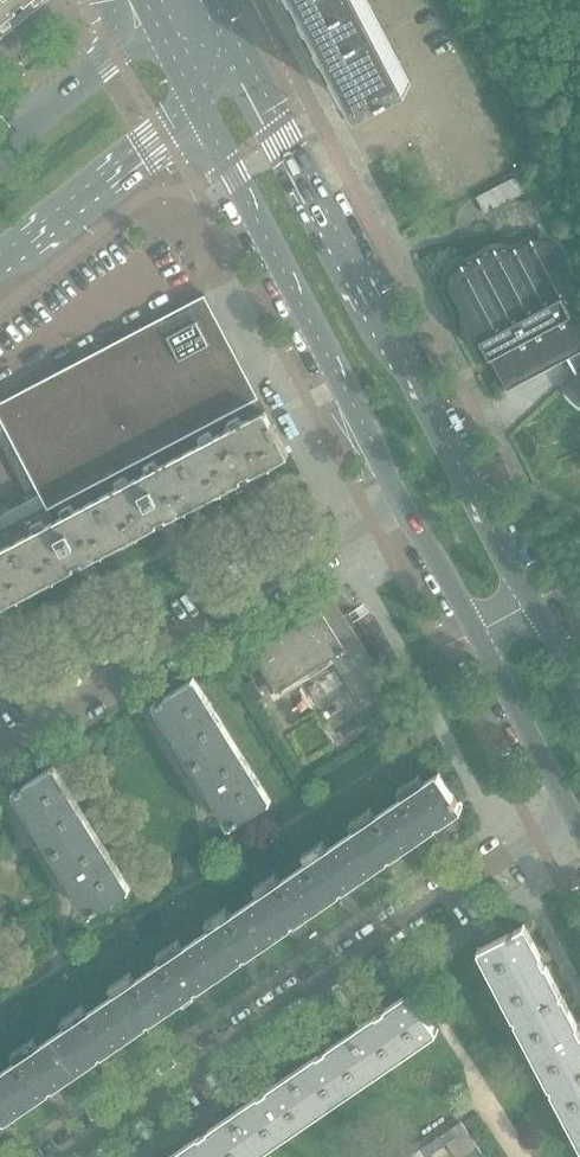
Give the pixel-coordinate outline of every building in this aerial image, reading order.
[(13,7),(7,0),(0,0),(0,21),(2,23),(10,16),(7,11),(13,7)] [(367,0),(303,0),(360,110),(411,83),(367,0)] [(519,176),(511,180),(519,197),(527,192),(519,176)] [(577,282),(575,280),(573,279),(572,277),(570,275),(568,271),(567,268),(566,264),(565,260),(563,255),(562,253),(561,250),(558,246),(555,244),(552,241),(549,239),(546,238),(542,238),(540,233),(530,239),(530,240),(525,243),(521,245),(517,247),(511,249),(502,248),(497,248),(493,249),(488,251),(483,253),(479,256),(475,259),(472,260),(467,261),(465,263),(461,265),(457,268),(455,271),(453,276),(452,281),(452,287),(453,293),(459,303),(461,307),(462,311),(463,316),(464,327),(465,331),(468,336),(471,339),(473,341),(474,342),(477,346),(479,345),(478,344),(482,342),(508,389),(570,357),(578,372),(566,383),(565,382),(563,384),(564,386),(566,390),(568,394),(573,400),(576,402),(579,404),(579,405),(579,284),(577,282)] [(173,436),(256,393),(251,382),(234,351),(232,346),(220,323),(215,314),(205,295),(188,304),(188,303),(53,374),(11,397),(3,421),(46,503),(89,480),(173,436)] [(289,455),(257,395),(256,393),(173,436),(205,499),(243,479),(242,478),(251,473),(251,474),(289,455)] [(205,499),(173,436),(89,480),(121,543),(159,523),(158,522),(163,519),(167,517),(168,518),(205,499)] [(121,543),(89,480),(46,503),(5,524),(38,587),(75,567),(74,566),(79,563),(83,561),(84,562),(121,543)] [(5,524),(0,527),(0,606),(38,587),(5,524)] [(387,685),(349,624),(355,620),(350,612),(344,616),(329,592),(304,608),(308,615),(254,650),(254,649),(252,650),(277,690),(333,656),(361,701),(387,685)] [(214,709),(201,688),(193,676),(192,677),(193,678),(156,701),(155,700),(154,701),(174,733),(214,709)] [(264,697),(252,679),(243,684),(255,702),(264,697)] [(232,738),(214,709),(174,733),(193,763),(232,738)] [(390,725),(383,713),(372,720),(376,726),(380,731),(390,725)] [(251,769),(232,738),(193,763),(212,793),(251,769)] [(74,797),(53,764),(51,765),(52,766),(16,789),(15,788),(13,789),(33,821),(74,797)] [(271,800),(251,769),(212,793),(232,825),(233,825),(233,823),(269,800),(270,801),(271,800)] [(463,807),(462,806),(461,806),(439,774),(440,774),(439,772),(390,806),(413,841),(463,807)] [(92,826),(74,797),(33,821),(52,851),(92,826)] [(413,841),(390,806),(342,839),(365,874),(413,841)] [(111,856),(92,826),(52,851),(71,881),(111,856)] [(365,874),(342,839),(294,872),(317,907),(365,874)] [(131,889),(111,856),(71,881),(91,914),(93,913),(92,911),(129,888),(129,889),(131,889)] [(317,907),(294,872),(245,905),(269,939),(317,907)] [(561,994),(524,923),(522,924),(523,925),(480,947),(480,946),(478,947),(516,1018),(561,994)] [(437,1028),(412,992),(414,991),(413,990),(381,1012),(393,1031),(406,1051),(439,1029),(438,1027),(437,1028)] [(561,994),(516,1018),(552,1088),(579,1073),(579,1030),(561,994)] [(406,1051),(393,1031),(381,1012),(352,1031),(378,1070),(406,1051)] [(378,1070),(352,1031),(322,1051),(349,1090),(378,1070)] [(349,1090),(322,1051),(293,1071),(319,1110),(349,1090)] [(319,1110),(293,1071),(264,1091),(290,1130),(319,1110)] [(552,1088),(579,1141),(579,1073),(552,1088)] [(290,1130),(264,1091),(234,1112),(260,1150),(290,1130)] [(234,1112),(204,1132),(221,1156),(251,1156),(260,1150),(234,1112)] [(461,1121),(441,1134),(447,1142),(457,1156),(459,1156),(477,1144),(461,1121)] [(204,1132),(174,1153),(177,1156),(221,1156),(204,1132)] [(447,1142),(441,1134),(429,1142),(435,1151),(447,1142)]
